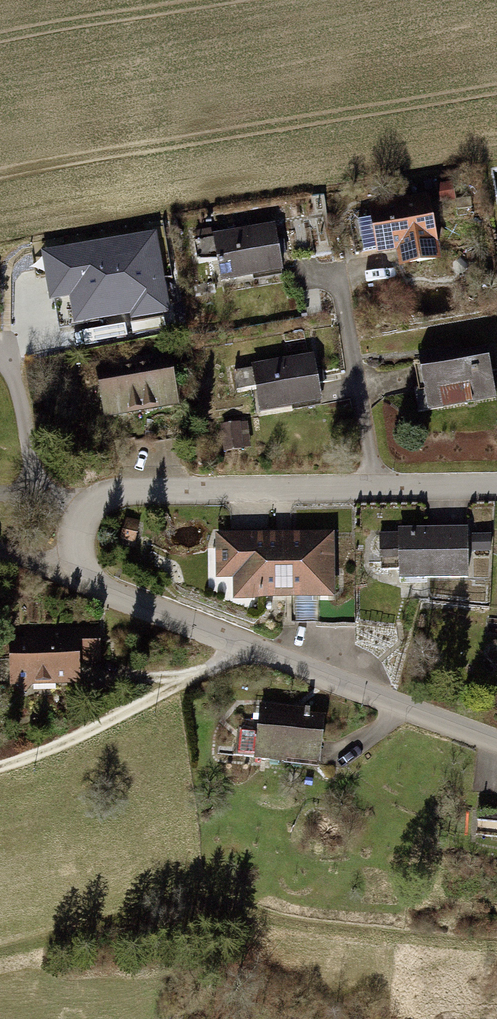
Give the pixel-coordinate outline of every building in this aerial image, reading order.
[(454,183),(438,186),(440,202),(456,199),(454,183)] [(431,194),(368,204),(377,255),(399,251),(402,269),(442,263),(431,194)] [(274,224),(212,234),(219,281),(281,272),(274,224)] [(159,228),(44,248),(52,296),(73,293),(78,322),(172,306),(159,228)] [(72,296),(57,298),(61,324),(76,322),(72,296)] [(171,351),(94,364),(103,419),(180,406),(171,351)] [(314,352),(252,364),(261,412),(323,401),(314,352)] [(488,357),(421,370),(429,413),(496,401),(488,357)] [(246,420),(220,425),(225,452),(251,448),(246,420)] [(397,532),(378,533),(378,560),(396,559),(397,580),(469,579),(468,527),(397,528),(397,532)] [(335,529),(217,531),(217,578),(234,578),(234,597),(336,596),(335,529)] [(477,533),(480,551),(495,549),(492,530),(477,533)] [(22,637),(9,637),(11,685),(81,683),(81,664),(102,663),(101,627),(22,629),(22,637)] [(326,711),(260,704),(254,758),(320,765),(326,711)]
